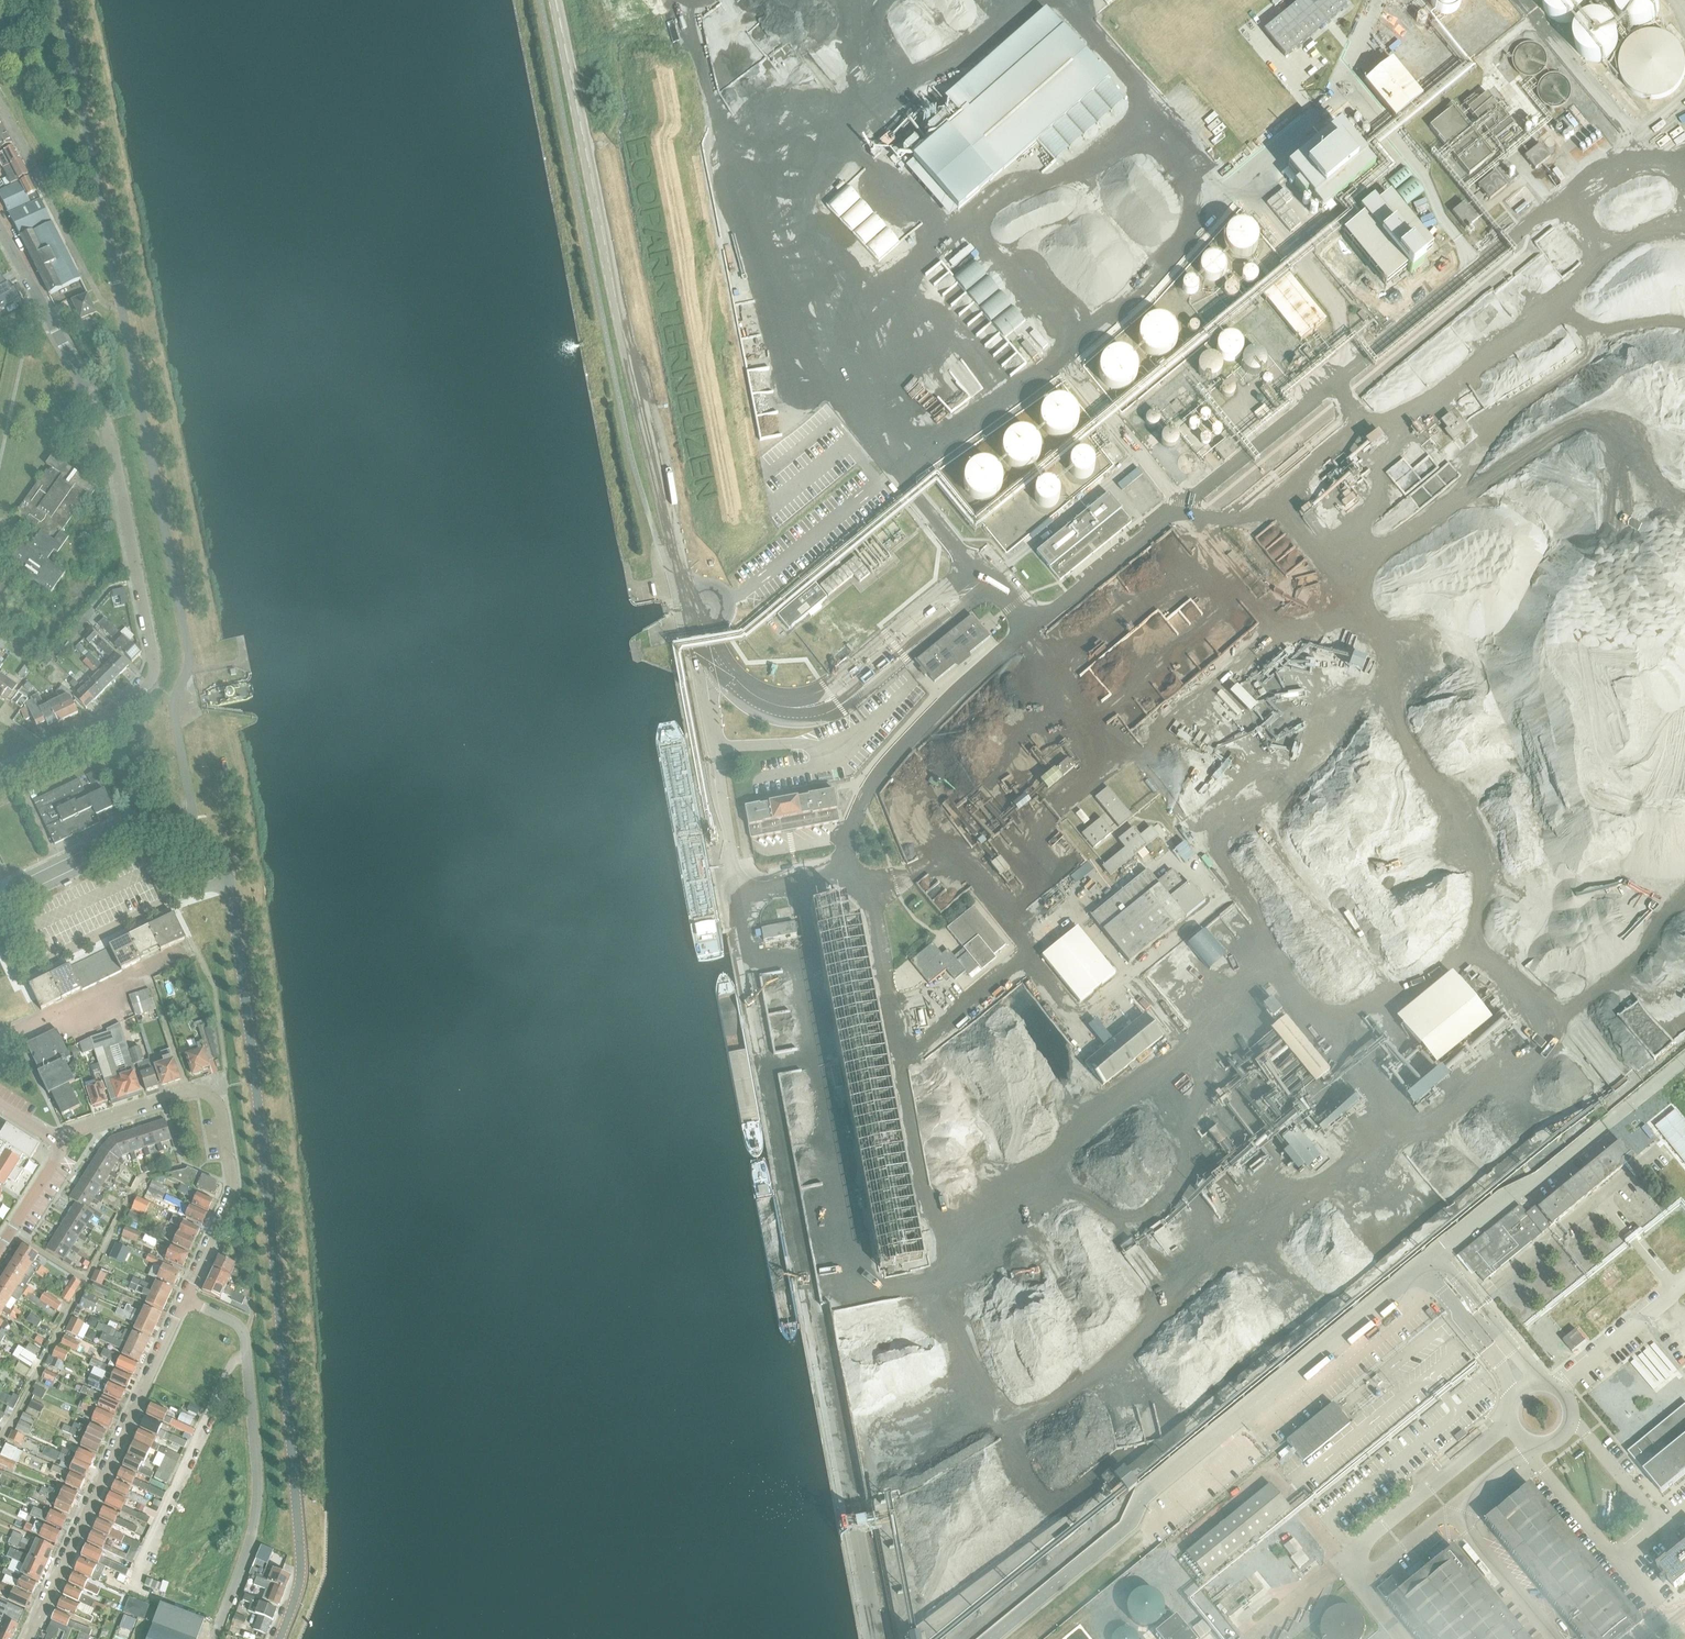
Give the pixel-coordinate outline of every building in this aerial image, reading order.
[(620,11),(627,20),(641,8),(648,16),(659,8),(662,12),(673,17),(672,17),(682,22),(684,24),(693,28),(696,33),(701,29),(708,38),(728,48),(748,32),(722,0),(634,0),(620,11)] [(967,20),(987,1),(986,0),(978,0),(972,6),(968,1),(958,10),(967,20)] [(1266,31),(1287,56),(1348,6),(1344,0),(1303,0),(1266,31)] [(1436,11),(1441,13),(1446,14),(1451,13),(1456,10),(1459,6),(1461,0),(1430,0),(1432,6),(1436,11)] [(1545,4),(1547,9),(1551,14),(1556,18),(1562,19),(1568,19),(1574,17),(1579,14),(1583,9),(1585,3),(1585,0),(1545,0),(1545,4)] [(1619,11),(1621,17),(1625,22),(1630,25),(1636,27),(1642,27),(1648,25),(1653,21),(1657,17),(1660,10),(1660,3),(1659,0),(1620,0),(1619,5),(1619,11)] [(937,30),(948,41),(967,21),(955,10),(937,30)] [(1418,16),(1419,19),(1422,21),(1425,21),(1427,19),(1429,17),(1428,13),(1426,11),(1422,10),(1419,12),(1418,16)] [(1576,37),(1576,43),(1578,49),(1582,54),(1588,57),(1593,59),(1600,59),(1606,57),(1611,53),(1614,49),(1617,42),(1617,36),(1615,29),(1611,24),(1605,20),(1599,18),(1592,18),(1586,21),(1581,25),(1577,30),(1576,37)] [(1063,29),(914,160),(958,210),(1107,79),(1063,29)] [(1622,71),(1624,80),(1629,87),(1635,94),(1643,98),(1652,100),(1661,99),(1670,96),(1677,91),(1683,84),(1684,79),(1684,54),(1684,50),(1678,43),(1671,38),(1664,35),(1656,33),(1647,34),(1640,37),(1633,41),(1627,48),(1623,55),(1621,63),(1622,71)] [(1520,74),(1523,76),(1527,77),(1531,77),(1536,77),(1540,75),(1543,72),(1545,68),(1547,64),(1547,60),(1547,56),(1545,51),(1543,48),(1539,45),(1535,43),(1529,43),(1524,44),(1520,46),(1516,49),(1514,53),(1513,57),(1513,62),(1514,66),(1516,70),(1520,74)] [(1321,69),(1330,63),(1327,59),(1318,65),(1321,69)] [(1392,60),(1366,82),(1397,120),(1424,98),(1392,60)] [(1565,105),(1568,102),(1571,99),(1572,95),(1572,91),(1572,87),(1570,83),(1568,80),(1565,77),(1562,75),(1558,74),(1554,74),(1549,75),(1546,76),(1543,79),(1540,83),(1538,87),(1538,91),(1539,96),(1541,100),(1544,104),(1549,107),(1552,108),(1554,108),(1560,108),(1562,107),(1565,105)] [(1435,91),(1433,85),(1426,86),(1427,93),(1435,91)] [(1469,176),(1495,155),(1494,155),(1495,154),(1493,151),(1492,152),(1478,135),(1484,130),(1494,142),(1514,126),(1504,113),(1511,107),(1505,100),(1498,106),(1488,93),(1467,109),(1478,122),(1472,126),(1472,127),(1455,106),(1429,127),(1469,176)] [(1572,108),(1588,126),(1592,122),(1576,104),(1572,108)] [(1574,128),(1566,134),(1571,139),(1585,126),(1572,111),(1565,118),(1574,128)] [(11,142),(0,122),(0,148),(11,142)] [(1376,166),(1341,124),(1289,167),(1300,180),(1296,184),(1305,196),(1309,192),(1323,209),(1376,166)] [(1647,140),(1659,134),(1656,129),(1645,136),(1647,140)] [(1606,134),(1579,158),(1589,168),(1616,145),(1606,134)] [(1545,162),(1553,156),(1543,143),(1528,155),(1543,174),(1550,169),(1545,162)] [(3,169),(20,160),(13,146),(0,153),(0,164),(3,169)] [(20,160),(3,169),(10,183),(27,174),(20,160)] [(1407,164),(1391,181),(1399,189),(1415,172),(1407,164)] [(1497,170),(1481,183),(1493,198),(1509,186),(1497,170)] [(1550,179),(1554,184),(1562,178),(1557,173),(1550,179)] [(1413,194),(1424,186),(1416,176),(1398,189),(1406,199),(1413,194)] [(51,295),(79,279),(39,198),(29,177),(20,181),(19,181),(0,190),(0,195),(9,212),(51,295)] [(1268,203),(1292,232),(1302,223),(1286,205),(1294,199),(1285,188),(1268,203)] [(1361,211),(1365,216),(1344,232),(1388,285),(1408,268),(1412,273),(1426,262),(1421,257),(1434,247),(1391,194),(1378,205),(1374,200),(1361,211)] [(1429,196),(1417,201),(1421,213),(1433,208),(1429,196)] [(1517,209),(1523,216),(1535,206),(1529,199),(1517,209)] [(1464,203),(1452,213),(1466,229),(1478,220),(1464,203)] [(1227,241),(1228,246),(1232,251),(1236,254),(1242,256),(1248,255),(1254,252),(1258,247),(1259,242),(1259,237),(1257,232),(1253,228),(1249,225),(1243,224),(1238,225),(1234,227),(1230,231),(1228,235),(1227,241)] [(965,266),(977,259),(973,252),(961,259),(965,266)] [(1202,267),(1203,272),(1205,276),(1209,279),(1214,280),(1218,280),(1222,277),(1225,273),(1226,269),(1225,264),(1223,260),(1219,258),(1215,256),(1210,257),(1206,259),(1203,263),(1202,267)] [(1242,273),(1242,277),(1244,280),(1248,282),(1251,282),(1255,280),(1257,277),(1257,273),(1255,269),(1251,267),(1247,268),(1244,270),(1242,273)] [(0,276),(0,309),(21,298),(21,299),(22,299),(15,286),(14,286),(15,287),(12,289),(9,282),(6,284),(2,275),(0,276)] [(1299,342),(1326,321),(1289,275),(1263,296),(1299,342)] [(1183,285),(1183,288),(1185,292),(1189,294),(1193,294),(1196,292),(1198,289),(1198,284),(1196,281),(1192,279),(1188,279),(1185,281),(1183,285)] [(1228,297),(1231,298),(1235,297),(1237,294),(1238,291),(1237,287),(1234,285),(1231,284),(1227,286),(1225,289),(1225,292),(1226,295),(1228,297)] [(72,302),(81,321),(97,313),(87,294),(72,302)] [(1539,306),(1535,297),(1521,303),(1519,298),(1515,300),(1512,294),(1505,297),(1513,317),(1539,306)] [(742,319),(751,318),(750,311),(741,312),(742,319)] [(1146,351),(1151,355),(1158,357),(1165,356),(1171,353),(1175,348),(1178,341),(1178,335),(1176,329),(1172,324),(1167,321),(1162,319),(1156,319),(1150,321),(1145,326),(1141,332),(1140,339),(1142,346),(1146,351)] [(1190,324),(1190,327),(1191,330),(1194,332),(1197,331),(1200,329),(1200,325),(1198,323),(1195,321),(1192,322),(1190,324)] [(1634,326),(1622,332),(1626,341),(1633,337),(1636,343),(1642,340),(1634,326)] [(1374,408),(1447,384),(1487,340),(1485,334),(1469,334),(1450,340),(1454,344),(1449,346),(1444,351),(1429,351),(1424,357),(1416,357),(1416,356),(1411,358),(1405,363),(1402,365),(1403,366),(1403,373),(1401,374),(1386,391),(1371,396),(1369,396),(1369,403),(1374,408)] [(1219,347),(1220,352),(1222,356),(1226,359),(1231,360),(1235,359),(1240,357),(1242,353),(1243,348),(1243,344),(1240,340),(1237,337),(1232,336),(1228,337),(1223,339),(1220,343),(1219,347)] [(1035,358),(1041,353),(1029,339),(1023,344),(1035,358)] [(1483,404),(1552,370),(1544,354),(1539,356),(1534,345),(1469,377),(1483,404)] [(1106,384),(1111,388),(1118,390),(1125,389),(1131,386),(1135,381),(1138,375),(1138,368),(1136,362),(1132,358),(1127,354),(1122,352),(1116,352),(1110,354),(1105,359),(1101,365),(1100,372),(1102,379),(1106,384)] [(1264,368),(1265,363),(1264,359),(1262,355),(1258,353),(1254,352),(1250,352),(1246,355),(1244,357),(1243,359),(1242,361),(1242,363),(1242,365),(1243,368),(1244,370),(1245,372),(1249,374),(1253,375),(1258,374),(1262,372),(1263,370),(1264,368)] [(762,359),(764,367),(778,362),(776,354),(762,359)] [(1221,373),(1221,369),(1220,364),(1218,361),(1214,358),(1210,357),(1206,358),(1202,360),(1200,362),(1199,364),(1198,367),(1198,369),(1198,371),(1199,373),(1200,375),(1202,377),(1205,380),(1209,380),(1214,380),(1218,377),(1219,375),(1221,373)] [(1629,397),(1630,390),(1629,385),(1628,379),(1625,373),(1621,369),(1617,366),(1611,362),(1605,360),(1600,359),(1593,360),(1588,361),(1582,364),(1578,367),(1574,372),(1570,377),(1568,384),(1568,390),(1568,396),(1570,402),(1573,408),(1576,412),(1580,416),(1586,419),(1593,421),(1598,421),(1603,421),(1609,420),(1613,418),(1616,416),(1620,413),(1624,408),(1627,403),(1629,397)] [(1223,389),(1225,392),(1228,394),(1231,395),(1234,393),(1236,391),(1237,387),(1236,384),(1234,382),(1231,381),(1227,382),(1224,384),(1223,389)] [(1045,431),(1051,435),(1058,437),(1065,436),(1071,433),(1075,428),(1077,422),(1077,415),(1075,409),(1072,405),(1067,401),(1062,399),(1056,400),(1053,400),(1050,401),(1045,406),(1041,412),(1040,419),(1041,426),(1045,431)] [(1248,403),(1248,406),(1249,409),(1252,410),(1255,410),(1257,407),(1258,404),(1256,402),(1253,401),(1251,401),(1248,403)] [(1269,405),(1257,408),(1260,418),(1272,415),(1269,405)] [(1239,410),(1239,413),(1240,415),(1243,417),(1246,416),(1248,414),(1248,411),(1247,408),(1244,407),(1241,408),(1239,410)] [(1147,418),(1148,421),(1151,423),(1154,424),(1158,423),(1160,421),(1161,417),(1160,413),(1156,410),(1152,410),(1149,412),(1147,415),(1147,418)] [(1201,413),(1201,416),(1202,419),(1205,421),(1208,420),(1210,418),(1211,415),(1209,412),(1206,411),(1204,411),(1201,413)] [(1442,422),(1448,430),(1445,432),(1454,443),(1470,431),(1461,420),(1458,422),(1452,414),(1442,422)] [(1190,423),(1190,426),(1191,429),(1194,430),(1197,429),(1199,427),(1200,424),(1198,421),(1195,420),(1193,421),(1190,423)] [(1213,427),(1213,430),(1214,433),(1217,435),(1220,434),(1222,432),(1222,429),(1221,426),(1218,425),(1217,425),(1215,425),(1213,427)] [(1164,438),(1165,442),(1168,444),(1171,446),(1175,445),(1178,444),(1181,441),(1181,437),(1181,433),(1178,430),(1175,428),(1171,428),(1167,430),(1164,433),(1164,438)] [(1341,473),(1334,486),(1321,496),(1319,498),(1301,512),(1309,523),(1324,531),(1328,528),(1332,530),(1340,524),(1345,513),(1363,500),(1355,490),(1357,486),(1361,483),(1366,474),(1360,466),(1368,460),(1367,461),(1385,448),(1391,436),(1380,431),(1373,437),(1369,444),(1365,447),(1361,445),(1355,450),(1344,471),(1341,473)] [(1007,464),(1013,468),(1020,469),(1026,469),(1032,465),(1037,460),(1039,454),(1039,447),(1037,442),(1034,437),(1029,434),(1023,432),(1017,432),(1012,434),(1006,438),(1003,444),(1002,451),(1003,458),(1007,464)] [(1575,443),(1587,437),(1585,433),(1573,439),(1575,443)] [(1202,437),(1201,440),(1203,443),(1206,444),(1209,444),(1211,441),(1211,438),(1209,436),(1207,434),(1204,435),(1202,437)] [(1227,441),(1215,451),(1224,461),(1236,452),(1227,441)] [(1181,465),(1184,468),(1187,470),(1191,470),(1195,468),(1198,465),(1199,461),(1198,457),(1195,453),(1191,451),(1187,452),(1183,454),(1181,457),(1180,461),(1181,465)] [(1070,465),(1071,470),(1073,474),(1077,478),(1082,479),(1087,478),(1091,475),(1094,471),(1095,467),(1094,463),(1092,459),(1089,456),(1085,455),(1080,455),(1075,457),(1072,460),(1070,465)] [(92,497),(98,488),(53,456),(46,465),(52,469),(49,472),(47,471),(16,515),(41,533),(30,548),(23,543),(9,563),(52,593),(66,574),(48,561),(57,548),(57,543),(55,542),(86,498),(84,497),(86,493),(92,497)] [(969,495),(975,499),(982,501),(988,500),(994,497),(999,492),(1001,485),(1001,479),(999,473),(996,468),(991,465),(985,463),(979,463),(974,465),(968,469),(965,476),(964,483),(965,489),(969,495)] [(1163,498),(1137,467),(1116,484),(1141,515),(1163,498)] [(1035,493),(1036,498),(1038,503),(1042,506),(1047,507),(1052,506),(1056,504),(1059,499),(1060,495),(1059,491),(1057,487),(1054,485),(1050,483),(1045,483),(1040,485),(1037,489),(1035,493)] [(1050,569),(1060,582),(1132,523),(1121,510),(1122,510),(1109,494),(1106,497),(1069,527),(1065,530),(1058,536),(1037,553),(1049,569),(1050,569)] [(829,596),(855,575),(860,582),(871,573),(856,555),(820,585),(829,596)] [(649,577),(649,573),(629,572),(629,585),(638,586),(638,577),(649,577)] [(125,585),(114,588),(118,603),(128,601),(125,585)] [(827,598),(816,585),(777,617),(789,630),(827,598)] [(1187,619),(1193,628),(1208,619),(1202,610),(1187,619)] [(918,661),(936,683),(991,638),(973,616),(918,661)] [(115,646),(133,663),(142,654),(105,618),(96,627),(101,632),(103,630),(115,641),(117,639),(119,641),(115,646)] [(128,625),(124,629),(133,638),(137,634),(128,625)] [(84,639),(90,644),(98,636),(92,631),(84,639)] [(1110,694),(1154,659),(1135,635),(1091,671),(1110,694)] [(30,652),(41,660),(54,645),(49,640),(40,651),(34,646),(30,652)] [(112,660),(108,664),(120,675),(129,666),(103,641),(98,647),(112,660)] [(62,651),(66,655),(73,646),(69,642),(62,651)] [(75,648),(82,655),(86,651),(79,644),(75,648)] [(86,658),(87,659),(112,684),(120,675),(108,664),(104,668),(90,654),(86,658)] [(97,676),(92,681),(103,692),(112,684),(87,659),(83,662),(97,676)] [(19,675),(24,679),(33,668),(27,664),(19,675)] [(868,683),(878,675),(874,670),(863,678),(868,683)] [(1292,671),(1212,730),(1226,749),(1262,723),(1261,722),(1306,690),(1292,671)] [(7,701),(18,685),(0,673),(0,696),(7,701)] [(33,680),(23,686),(28,695),(38,690),(33,680)] [(95,701),(80,685),(74,680),(70,684),(79,693),(75,698),(86,709),(95,701)] [(83,682),(80,685),(95,701),(103,692),(92,681),(87,685),(83,682)] [(59,690),(72,699),(73,698),(71,696),(73,692),(62,685),(59,690)] [(60,699),(69,718),(79,713),(72,699),(59,690),(58,690),(56,692),(62,699),(60,699)] [(18,692),(13,699),(11,701),(21,709),(28,699),(18,692)] [(29,710),(23,713),(28,723),(34,720),(37,727),(46,723),(49,728),(58,723),(50,704),(49,705),(45,707),(41,699),(38,695),(31,698),(31,699),(32,700),(26,704),(29,710)] [(69,718),(60,699),(55,702),(50,696),(46,698),(50,704),(58,723),(69,718)] [(1196,763),(1184,748),(1165,763),(1177,778),(1196,763)] [(1067,777),(1080,768),(1071,757),(1059,767),(1067,777)] [(1058,767),(1044,780),(1052,790),(1067,777),(1058,767)] [(79,780),(34,801),(55,845),(100,824),(97,816),(113,808),(104,790),(88,798),(79,780)] [(1096,799),(1120,828),(1133,818),(1109,788),(1096,799)] [(746,808),(752,839),(840,822),(835,792),(746,808)] [(1114,833),(1102,819),(1082,835),(1094,849),(1114,833)] [(1103,866),(1111,876),(1160,836),(1152,826),(1141,835),(1134,826),(1119,839),(1126,847),(1103,866)] [(1069,840),(1060,849),(1064,854),(1073,844),(1069,840)] [(1004,855),(995,862),(1004,875),(1013,868),(1004,855)] [(1084,863),(1088,872),(1094,869),(1091,860),(1084,863)] [(1190,883),(1185,887),(1173,872),(1158,883),(1148,871),(1092,917),(1130,964),(1158,940),(1205,902),(1190,883)] [(1235,903),(1191,943),(1212,967),(1257,927),(1235,903)] [(923,1262),(860,923),(848,925),(843,904),(810,910),(877,1270),(923,1262)] [(933,944),(911,962),(927,981),(930,984),(946,971),(947,970),(956,981),(966,972),(969,976),(979,968),(982,971),(997,959),(996,959),(994,956),(1006,946),(974,907),(948,929),(964,949),(954,958),(948,950),(942,955),(933,944)] [(175,915),(149,927),(161,952),(187,940),(175,915)] [(799,920),(764,927),(768,943),(803,936),(799,920)] [(149,927),(129,937),(141,962),(161,952),(149,927)] [(1116,975),(1078,928),(1043,957),(1080,1003),(1116,975)] [(141,962),(129,937),(110,946),(122,971),(141,962)] [(110,946),(70,966),(82,990),(122,971),(110,946)] [(70,966),(51,975),(63,999),(82,990),(70,966)] [(785,970),(763,974),(768,1005),(785,1002),(783,988),(788,988),(785,970)] [(1487,1018),(1449,971),(1394,1016),(1432,1063),(1487,1018)] [(63,999),(51,975),(30,986),(41,1010),(63,999)] [(156,1009),(150,989),(129,996),(136,1016),(156,1009)] [(929,1006),(916,1007),(917,1022),(930,1022),(929,1006)] [(771,1013),(776,1053),(802,1049),(797,1010),(771,1013)] [(1103,1086),(1134,1062),(1163,1038),(1146,1016),(1135,1025),(1094,1056),(1085,1064),(1103,1086)] [(1314,1080),(1328,1070),(1284,1016),(1270,1026),(1314,1080)] [(186,1054),(186,1055),(190,1068),(189,1070),(190,1073),(192,1074),(193,1076),(203,1072),(202,1070),(210,1067),(208,1061),(214,1058),(203,1026),(205,1026),(204,1021),(194,1024),(196,1029),(199,1028),(203,1041),(197,1043),(199,1050),(195,1051),(194,1051),(193,1050),(192,1050),(190,1051),(188,1052),(187,1052),(187,1053),(186,1054)] [(107,1030),(108,1033),(90,1038),(94,1049),(94,1051),(98,1064),(100,1070),(111,1101),(139,1092),(129,1058),(130,1058),(119,1024),(107,1030)] [(27,1045),(40,1072),(65,1061),(71,1058),(57,1030),(27,1045)] [(83,1054),(94,1051),(94,1049),(90,1038),(80,1043),(83,1054)] [(139,1048),(129,1051),(134,1066),(137,1065),(145,1091),(158,1087),(149,1060),(144,1062),(139,1048)] [(156,1067),(162,1086),(179,1080),(170,1051),(161,1054),(165,1064),(156,1067)] [(49,1095),(52,1093),(69,1084),(70,1085),(75,1082),(65,1061),(40,1072),(39,1073),(49,1095)] [(100,1070),(98,1064),(91,1066),(97,1085),(87,1088),(93,1107),(95,1106),(95,1109),(102,1107),(101,1104),(106,1102),(103,1092),(105,1091),(99,1070),(100,1070)] [(1445,1075),(1437,1066),(1404,1094),(1412,1103),(1445,1075)] [(52,1093),(63,1116),(80,1107),(70,1085),(69,1084),(52,1093)] [(1360,1096),(1321,1125),(1326,1132),(1365,1102),(1360,1096)] [(1263,1100),(1259,1105),(1267,1112),(1271,1107),(1263,1100)] [(1641,1128),(1649,1138),(1682,1111),(1675,1101),(1641,1128)] [(1252,1140),(1261,1150),(1288,1124),(1279,1115),(1275,1118),(1252,1140)] [(159,1144),(157,1145),(159,1153),(164,1151),(161,1143),(172,1140),(165,1120),(153,1124),(159,1144)] [(4,1186),(9,1178),(16,1183),(23,1172),(16,1167),(24,1154),(31,1159),(37,1150),(35,1149),(38,1144),(35,1142),(7,1124),(1,1133),(0,1132),(0,1184),(4,1186)] [(146,1148),(144,1149),(146,1157),(151,1155),(148,1147),(157,1145),(159,1144),(153,1124),(139,1128),(146,1148)] [(1219,1125),(1210,1133),(1228,1152),(1237,1144),(1219,1125)] [(1320,1154),(1296,1125),(1283,1136),(1307,1165),(1320,1154)] [(132,1153),(130,1154),(133,1162),(137,1160),(134,1152),(144,1149),(146,1148),(139,1128),(125,1133),(132,1153)] [(1634,1157),(1644,1148),(1628,1129),(1618,1137),(1634,1157)] [(116,1158),(115,1161),(117,1163),(123,1166),(124,1165),(121,1157),(130,1154),(132,1153),(125,1133),(112,1137),(119,1157),(116,1158)] [(99,1151),(115,1161),(116,1158),(119,1157),(112,1137),(112,1138),(99,1151)] [(1460,1254),(1484,1282),(1555,1224),(1633,1159),(1619,1141),(1529,1216),(1520,1206),(1460,1254)] [(99,1151),(92,1162),(110,1174),(109,1176),(116,1180),(119,1176),(111,1172),(117,1163),(115,1161),(99,1151)] [(92,1162),(85,1174),(102,1185),(102,1187),(109,1192),(111,1188),(104,1183),(109,1176),(110,1174),(92,1162)] [(198,1189),(215,1197),(219,1188),(216,1187),(218,1184),(210,1180),(210,1178),(188,1168),(187,1170),(171,1174),(168,1175),(168,1178),(195,1190),(198,1189)] [(85,1174),(78,1186),(95,1197),(94,1199),(101,1203),(104,1199),(97,1195),(102,1187),(102,1185),(85,1174)] [(150,1188),(165,1195),(166,1195),(169,1188),(163,1185),(166,1176),(156,1178),(155,1181),(153,1180),(150,1187),(150,1188)] [(70,1198),(77,1202),(95,1214),(94,1215),(101,1220),(103,1216),(89,1207),(94,1199),(95,1197),(78,1186),(70,1198)] [(192,1205),(208,1212),(213,1201),(181,1186),(178,1192),(195,1199),(192,1205)] [(165,1195),(150,1188),(147,1195),(160,1201),(160,1199),(163,1200),(165,1195)] [(138,1196),(132,1209),(141,1213),(142,1212),(144,1213),(149,1202),(138,1196)] [(77,1202),(69,1214),(87,1225),(86,1227),(93,1232),(96,1228),(89,1224),(94,1215),(95,1214),(77,1202)] [(177,1202),(175,1207),(188,1213),(186,1218),(203,1226),(208,1216),(177,1202)] [(131,1211),(128,1217),(140,1223),(141,1221),(142,1221),(144,1217),(131,1211)] [(69,1214),(62,1225),(80,1237),(79,1239),(86,1243),(89,1239),(82,1235),(86,1227),(87,1225),(69,1214)] [(181,1228),(179,1234),(195,1241),(200,1230),(187,1224),(188,1223),(173,1216),(170,1223),(181,1228)] [(62,1225),(54,1238),(73,1249),(72,1251),(85,1259),(87,1255),(74,1247),(79,1239),(80,1237),(62,1225)] [(126,1226),(122,1236),(137,1243),(141,1233),(126,1226)] [(195,1241),(179,1234),(165,1227),(162,1233),(175,1239),(173,1244),(190,1252),(195,1241)] [(73,1249),(54,1238),(47,1250),(64,1261),(63,1262),(71,1267),(74,1263),(67,1259),(72,1251),(73,1249)] [(156,1244),(166,1249),(167,1248),(170,1249),(165,1260),(182,1268),(188,1256),(180,1252),(181,1250),(158,1240),(156,1244)] [(117,1242),(114,1256),(129,1259),(132,1245),(117,1242)] [(23,1245),(17,1256),(46,1274),(48,1270),(35,1261),(39,1255),(23,1245)] [(226,1246),(225,1250),(236,1255),(237,1251),(226,1246)] [(236,1255),(225,1250),(221,1258),(219,1257),(214,1267),(244,1281),(247,1275),(234,1269),(236,1265),(233,1263),(237,1255),(236,1255)] [(157,1278),(174,1286),(180,1274),(170,1269),(171,1266),(148,1255),(146,1261),(162,1268),(157,1278)] [(17,1256),(10,1266),(31,1280),(36,1273),(43,1278),(46,1274),(17,1256)] [(101,1270),(107,1273),(112,1275),(116,1268),(105,1262),(101,1270)] [(10,1266),(3,1277),(32,1295),(35,1291),(27,1286),(31,1280),(10,1266)] [(214,1270),(209,1280),(236,1293),(238,1288),(230,1285),(229,1287),(227,1286),(230,1278),(214,1270)] [(93,1281),(95,1282),(103,1285),(106,1279),(110,1281),(112,1275),(107,1273),(106,1275),(97,1271),(93,1281)] [(0,1282),(0,1289),(12,1297),(18,1301),(23,1295),(26,1297),(25,1298),(45,1311),(48,1305),(40,1300),(32,1295),(3,1277),(0,1282)] [(73,1278),(67,1288),(75,1293),(76,1292),(75,1292),(81,1283),(73,1278)] [(134,1278),(131,1283),(168,1300),(173,1290),(156,1282),(154,1287),(134,1278)] [(236,1293),(209,1280),(203,1292),(220,1300),(224,1291),(227,1292),(226,1294),(233,1298),(232,1300),(242,1305),(245,1298),(236,1293)] [(103,1285),(95,1282),(91,1289),(108,1297),(111,1290),(111,1289),(103,1285)] [(168,1300),(131,1283),(129,1289),(149,1298),(146,1303),(163,1311),(168,1300)] [(75,1293),(67,1288),(61,1297),(69,1302),(75,1293)] [(18,1316),(21,1312),(14,1307),(18,1301),(12,1297),(0,1289),(0,1304),(18,1316)] [(45,1292),(40,1300),(48,1305),(57,1311),(63,1303),(45,1292)] [(81,1306),(77,1304),(77,1305),(83,1308),(84,1307),(93,1312),(99,1300),(86,1294),(81,1306)] [(3,1312),(8,1316),(8,1315),(16,1320),(18,1316),(0,1304),(0,1316),(3,1312)] [(77,1305),(77,1304),(72,1314),(79,1317),(83,1308),(77,1305)] [(127,1305),(125,1311),(156,1326),(161,1315),(144,1307),(142,1313),(130,1308),(131,1307),(127,1305)] [(156,1326),(125,1311),(118,1309),(116,1314),(137,1324),(134,1329),(151,1337),(156,1326)] [(42,1321),(31,1314),(27,1320),(38,1327),(42,1321)] [(85,1324),(74,1318),(67,1332),(78,1338),(85,1324)] [(99,1323),(96,1330),(104,1333),(144,1352),(149,1341),(127,1331),(124,1336),(115,1332),(116,1330),(99,1323)] [(1577,1330),(1564,1341),(1573,1352),(1586,1341),(1577,1330)] [(144,1352),(104,1333),(100,1340),(124,1351),(122,1355),(139,1363),(144,1352)] [(40,1334),(37,1340),(44,1344),(47,1338),(40,1334)] [(65,1336),(61,1344),(77,1351),(81,1343),(65,1336)] [(1632,1363),(1659,1392),(1682,1371),(1655,1342),(1632,1363)] [(41,1350),(30,1343),(26,1349),(37,1356),(41,1350)] [(16,1354),(18,1347),(7,1344),(5,1351),(16,1354)] [(90,1354),(92,1348),(84,1345),(82,1351),(90,1354)] [(55,1358),(67,1363),(72,1354),(59,1349),(55,1358)] [(101,1356),(118,1364),(116,1368),(133,1376),(138,1365),(104,1349),(101,1356)] [(23,1353),(19,1359),(30,1366),(34,1360),(23,1353)] [(66,1363),(49,1355),(45,1363),(63,1371),(66,1363)] [(90,1365),(92,1366),(112,1375),(110,1381),(127,1389),(132,1377),(92,1359),(90,1365)] [(14,1369),(25,1377),(30,1369),(19,1362),(14,1369)] [(46,1369),(42,1378),(55,1384),(57,1380),(59,1381),(61,1377),(46,1369)] [(104,1394),(121,1402),(126,1391),(91,1375),(89,1381),(107,1389),(104,1394)] [(33,1394),(43,1399),(47,1390),(40,1387),(42,1384),(37,1381),(33,1388),(35,1389),(33,1394)] [(1071,1389),(1075,1398),(1088,1391),(1083,1382),(1071,1389)] [(98,1407),(115,1415),(120,1404),(84,1388),(81,1393),(101,1402),(98,1407)] [(1067,1391),(1056,1400),(1067,1412),(1075,1405),(1087,1419),(1094,1413),(1081,1398),(1077,1402),(1067,1391)] [(12,1398),(12,1397),(6,1394),(2,1402),(14,1409),(18,1402),(12,1398)] [(14,1394),(12,1397),(12,1398),(18,1402),(21,1397),(14,1394)] [(29,1408),(42,1414),(45,1406),(32,1400),(29,1408)] [(114,1418),(84,1404),(81,1402),(79,1408),(95,1415),(92,1421),(109,1428),(114,1418)] [(147,1415),(192,1435),(195,1429),(167,1417),(169,1411),(152,1404),(147,1415)] [(190,1413),(202,1416),(204,1407),(192,1404),(190,1413)] [(1287,1442),(1304,1463),(1350,1425),(1333,1404),(1287,1442)] [(1628,1452),(1662,1493),(1684,1475),(1684,1405),(1628,1452)] [(21,1419),(33,1425),(36,1418),(24,1412),(21,1419)] [(146,1417),(141,1428),(183,1447),(186,1442),(160,1430),(163,1425),(146,1417)] [(16,1428),(29,1434),(33,1426),(20,1420),(16,1428)] [(64,1424),(64,1425),(102,1443),(107,1432),(91,1425),(89,1429),(75,1423),(72,1428),(64,1424)] [(102,1443),(64,1425),(62,1430),(70,1433),(69,1434),(83,1441),(81,1446),(97,1453),(102,1443)] [(9,1439),(21,1445),(25,1436),(13,1430),(9,1439)] [(151,1448),(166,1455),(179,1461),(182,1456),(167,1449),(154,1443),(157,1438),(140,1430),(135,1441),(151,1448)] [(146,1460),(151,1448),(135,1441),(123,1466),(152,1479),(155,1473),(141,1466),(143,1462),(145,1463),(146,1460)] [(0,1456),(0,1457),(17,1464),(23,1451),(6,1443),(0,1456)] [(31,1444),(27,1451),(40,1457),(43,1450),(31,1444)] [(61,1454),(61,1453),(46,1446),(45,1448),(52,1451),(49,1457),(58,1461),(58,1459),(72,1465),(70,1470),(86,1478),(91,1468),(61,1454)] [(63,1448),(61,1453),(61,1454),(91,1468),(95,1457),(79,1450),(77,1455),(63,1448)] [(1152,1448),(1134,1451),(1135,1460),(1139,1460),(1139,1455),(1152,1453),(1152,1448)] [(179,1461),(166,1455),(160,1467),(156,1477),(168,1483),(179,1461)] [(0,1457),(0,1463),(14,1470),(17,1464),(0,1457)] [(1033,1459),(981,1499),(1012,1540),(1056,1506),(1050,1498),(1056,1494),(1057,1495),(1063,1490),(1057,1482),(1053,1485),(1033,1459)] [(1157,1459),(1136,1474),(1142,1482),(1163,1467),(1157,1459)] [(60,1481),(66,1483),(80,1490),(85,1480),(53,1465),(51,1470),(62,1476),(60,1481)] [(1128,1467),(1118,1475),(1113,1469),(1104,1477),(1122,1500),(1142,1484),(1128,1467)] [(118,1478),(149,1493),(163,1499),(166,1493),(137,1480),(135,1480),(137,1475),(122,1468),(118,1478)] [(116,1480),(112,1491),(147,1507),(149,1501),(131,1492),(129,1492),(131,1487),(116,1480)] [(1186,1554),(1205,1578),(1290,1509),(1270,1485),(1186,1554)] [(1485,1520),(1582,1638),(1622,1638),(1642,1623),(1529,1485),(1485,1520)] [(47,1492),(48,1490),(42,1487),(39,1494),(57,1502),(54,1507),(69,1514),(73,1504),(47,1492)] [(49,1488),(48,1490),(47,1492),(73,1504),(78,1494),(64,1488),(61,1493),(49,1488)] [(1253,1491),(1242,1498),(1245,1502),(1255,1494),(1253,1491)] [(120,1511),(147,1524),(150,1517),(139,1512),(138,1513),(124,1506),(127,1500),(111,1493),(106,1504),(121,1511),(120,1511)] [(100,1517),(135,1533),(138,1527),(119,1518),(117,1518),(119,1513),(104,1506),(100,1517)] [(33,1510),(30,1516),(46,1523),(46,1522),(62,1529),(67,1518),(45,1508),(43,1511),(34,1507),(33,1510)] [(976,1545),(994,1529),(982,1516),(964,1531),(976,1545)] [(99,1519),(94,1530),(139,1550),(141,1544),(111,1530),(113,1526),(99,1519)] [(33,1527),(26,1524),(24,1529),(55,1544),(61,1533),(44,1525),(36,1521),(33,1527)] [(11,1538),(10,1539),(50,1557),(54,1547),(37,1539),(33,1546),(31,1545),(32,1543),(22,1539),(23,1537),(13,1533),(13,1534),(7,1531),(5,1535),(11,1538)] [(979,1551),(985,1557),(1008,1537),(1003,1531),(979,1551)] [(88,1543),(125,1560),(127,1555),(105,1544),(107,1539),(93,1532),(88,1543)] [(31,1552),(29,1557),(46,1565),(50,1557),(10,1539),(8,1544),(27,1553),(28,1551),(31,1552)] [(82,1556),(126,1576),(129,1571),(101,1558),(104,1552),(87,1545),(82,1556)] [(1667,1559),(1658,1566),(1676,1588),(1684,1580),(1684,1546),(1668,1560),(1667,1559)] [(1501,1607),(1480,1582),(1473,1573),(1459,1556),(1452,1547),(1433,1562),(1427,1568),(1411,1580),(1401,1589),(1386,1601),(1417,1638),(1527,1638),(1501,1607)] [(9,1553),(7,1557),(24,1565),(23,1569),(20,1574),(38,1582),(42,1573),(46,1565),(29,1557),(11,1548),(9,1553)] [(256,1559),(268,1563),(270,1557),(258,1553),(256,1559)] [(81,1558),(75,1570),(100,1582),(102,1576),(94,1573),(97,1566),(81,1558)] [(250,1574),(257,1577),(286,1589),(291,1576),(282,1573),(282,1571),(275,1568),(273,1572),(266,1569),(263,1576),(257,1574),(258,1570),(253,1567),(250,1574)] [(17,1588),(32,1595),(37,1584),(20,1576),(19,1577),(5,1570),(2,1575),(19,1583),(17,1588)] [(69,1583),(97,1596),(100,1589),(87,1583),(89,1580),(74,1573),(69,1583)] [(286,1589),(257,1577),(254,1585),(266,1590),(263,1598),(279,1605),(286,1589)] [(160,1591),(160,1590),(166,1593),(169,1582),(164,1580),(163,1584),(147,1579),(145,1585),(160,1591)] [(7,1586),(1,1584),(0,1585),(0,1590),(11,1595),(9,1601),(11,1602),(25,1608),(30,1597),(7,1586)] [(64,1595),(94,1609),(108,1615),(111,1610),(83,1597),(82,1600),(80,1599),(83,1592),(68,1585),(64,1595)] [(1136,1622),(1142,1625),(1148,1625),(1154,1624),(1160,1620),(1164,1615),(1165,1609),(1165,1603),(1163,1597),(1158,1592),(1152,1589),(1145,1589),(1138,1591),(1133,1595),(1130,1601),(1129,1607),(1129,1613),(1132,1618),(1136,1622)] [(111,1609),(115,1610),(115,1609),(123,1612),(122,1614),(124,1614),(118,1627),(125,1630),(130,1617),(129,1617),(132,1610),(126,1608),(130,1598),(121,1594),(117,1603),(114,1602),(111,1609)] [(262,1601),(246,1595),(243,1601),(251,1604),(248,1611),(259,1616),(254,1630),(266,1635),(272,1620),(273,1620),(277,1609),(261,1602),(262,1601)] [(58,1608),(85,1621),(92,1624),(94,1620),(77,1612),(80,1605),(63,1597),(58,1608)] [(2,1618),(0,1622),(0,1628),(2,1629),(0,1634),(0,1638),(11,1638),(24,1611),(0,1600),(0,1617),(2,1618)] [(154,1623),(153,1625),(189,1638),(198,1638),(205,1621),(161,1604),(154,1623)] [(1364,1628),(1364,1624),(1363,1620),(1361,1616),(1358,1612),(1354,1609),(1351,1607),(1346,1606),(1343,1605),(1339,1605),(1335,1606),(1331,1608),(1326,1611),(1323,1615),(1321,1619),(1319,1622),(1319,1627),(1319,1631),(1320,1635),(1322,1638),(1361,1638),(1362,1636),(1363,1633),(1364,1628)] [(154,1623),(159,1610),(152,1607),(147,1620),(154,1623)] [(56,1611),(52,1621),(64,1626),(72,1629),(80,1633),(86,1635),(90,1636),(92,1630),(69,1621),(71,1617),(56,1611)] [(1155,1633),(1160,1638),(1196,1638),(1184,1624),(1176,1616),(1155,1633)] [(1193,1627),(1202,1638),(1213,1629),(1204,1618),(1193,1627)] [(55,1635),(57,1636),(59,1630),(65,1632),(63,1638),(68,1638),(72,1629),(52,1621),(50,1626),(57,1629),(55,1635)] [(153,1625),(148,1638),(189,1638),(153,1625)] [(55,1635),(57,1629),(50,1626),(49,1626),(46,1633),(49,1634),(47,1638),(53,1638),(54,1636),(55,1635)] [(1532,1638),(1540,1638),(1542,1637),(1537,1631),(1530,1637),(1532,1638)]
